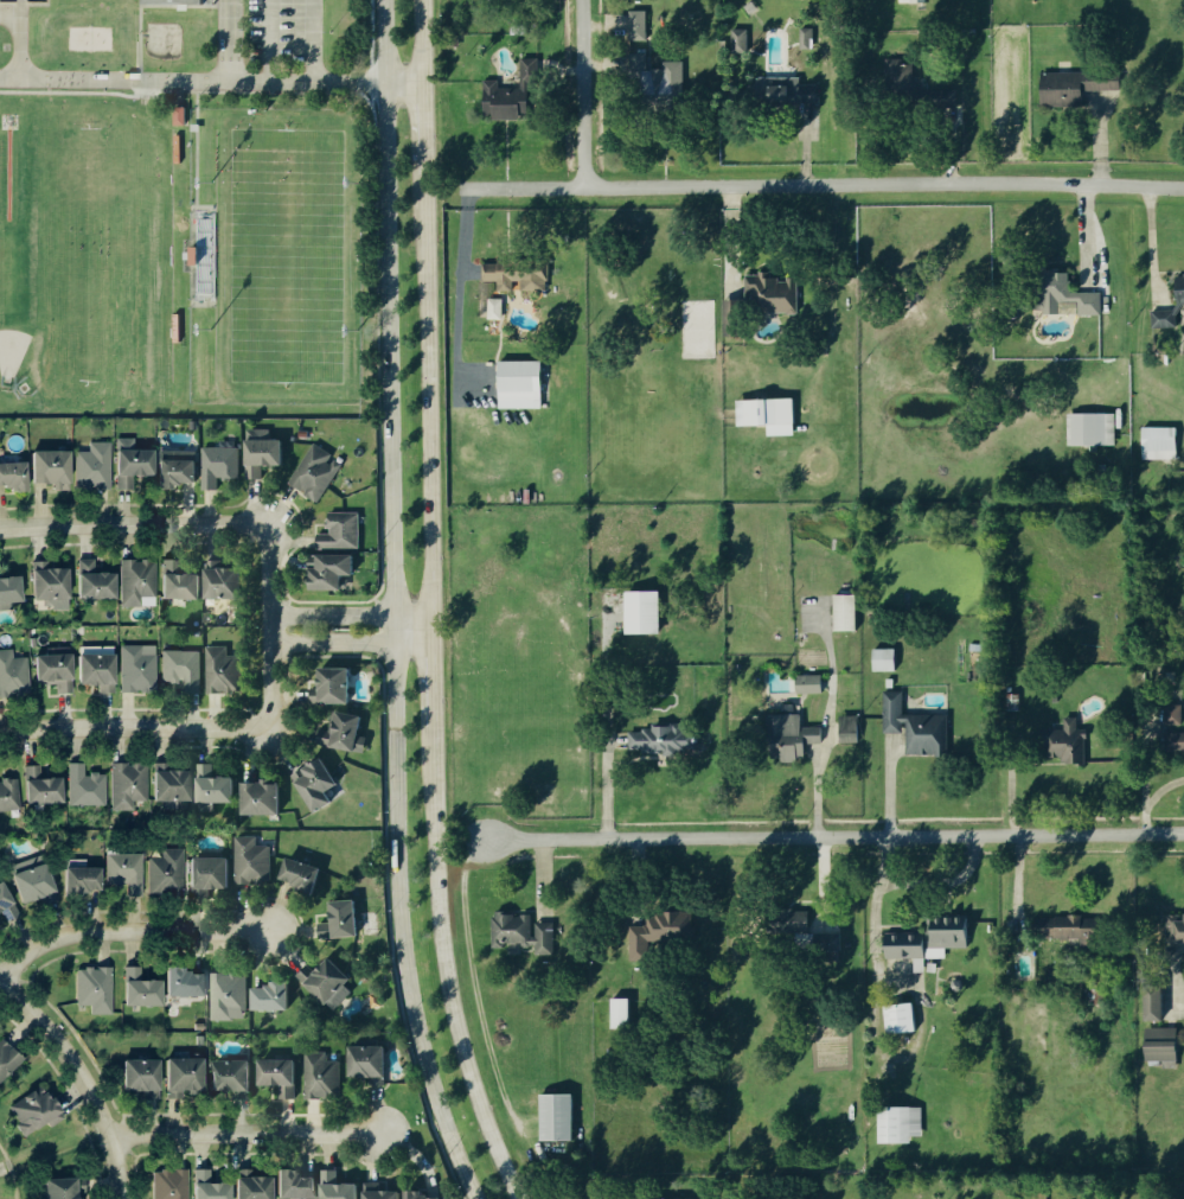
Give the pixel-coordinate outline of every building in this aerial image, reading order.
[(647,10),(631,10),(632,38),(648,37),(647,10)] [(802,48),(816,47),(815,27),(802,27),(802,48)] [(733,51),(747,51),(748,29),(734,28),(733,51)] [(531,118),(532,82),(539,82),(539,58),(523,57),(522,88),(491,87),(491,101),(495,101),(495,106),(488,106),(488,110),(496,110),(496,117),(531,118)] [(904,63),(904,58),(888,58),(889,85),(915,84),(914,63),(904,63)] [(684,60),(665,61),(665,68),(651,68),(652,89),(676,89),(676,82),(684,81),(684,60)] [(1123,89),(1123,70),(1044,72),(1045,106),(1086,105),(1086,90),(1123,89)] [(779,99),(805,94),(804,90),(806,89),(803,76),(788,79),(789,83),(776,85),(779,99)] [(188,107),(178,106),(177,123),(188,123),(188,107)] [(484,280),(499,280),(499,290),(522,290),(549,290),(548,260),(484,260),(484,280)] [(1103,291),(1073,291),(1073,271),(1062,271),(1062,267),(1044,267),(1044,313),(1062,312),(1062,301),(1080,301),(1080,314),(1103,314),(1103,291)] [(798,311),(800,279),(781,279),(781,277),(770,277),(770,274),(750,273),(749,284),(758,285),(757,294),(773,295),(772,310),(798,311)] [(500,320),(486,319),(486,299),(500,300),(500,320)] [(1157,309),(1157,324),(1177,325),(1178,310),(1157,309)] [(498,362),(540,361),(540,407),(499,408),(498,362)] [(742,400),(742,405),(752,404),(752,415),(761,415),(761,424),(790,422),(788,398),(742,400)] [(1065,414),(1112,414),(1112,445),(1065,445),(1065,414)] [(287,439),(270,438),(271,428),(251,428),(250,464),(287,465),(287,439)] [(1141,428),(1175,428),(1175,460),(1143,461),(1141,428)] [(114,441),(93,442),(93,452),(81,452),(81,461),(92,461),(93,474),(93,486),(114,486),(114,441)] [(333,452),(315,443),(306,459),(324,469),(333,452)] [(241,446),(203,447),(204,489),(220,488),(220,479),(241,478),(241,446)] [(145,464),(144,449),(125,450),(125,455),(133,454),(134,465),(145,464)] [(198,449),(164,449),(164,486),(201,485),(200,458),(198,458),(198,449)] [(33,452),(70,452),(69,484),(59,484),(59,490),(52,490),(52,484),(32,484),(33,452)] [(5,486),(0,487),(0,464),(26,463),(27,492),(11,492),(11,489),(5,490),(5,486)] [(319,548),(362,548),(361,512),(330,512),(331,533),(318,533),(319,548)] [(359,574),(359,555),(322,554),(322,567),(315,567),(315,589),(346,589),(347,574),(359,574)] [(98,572),(98,559),(84,559),(86,598),(118,597),(117,571),(98,572)] [(125,559),(124,606),(146,607),(146,598),(159,598),(160,559),(125,559)] [(167,598),(205,599),(205,573),(182,572),(182,559),(168,559),(167,598)] [(39,600),(56,600),(56,609),(74,609),(73,568),(52,568),(52,561),(38,561),(39,600)] [(26,576),(1,577),(1,565),(0,565),(0,611),(3,611),(2,603),(28,602),(26,576)] [(209,597),(245,597),(245,567),(210,566),(209,597)] [(625,633),(623,592),(658,592),(659,633),(625,633)] [(833,631),(832,595),(853,594),(855,631),(833,631)] [(159,692),(159,646),(124,645),(124,692),(159,692)] [(228,646),(207,646),(208,691),(232,691),(232,676),(240,676),(240,655),(229,655),(228,646)] [(871,649),(892,649),(894,671),(872,671),(871,649)] [(16,650),(0,650),(0,697),(9,697),(8,689),(31,688),(30,658),(16,658),(16,650)] [(164,651),(165,682),(187,682),(188,693),(202,693),(201,651),(164,651)] [(120,654),(85,653),(84,685),(102,685),(102,693),(119,693),(120,654)] [(40,655),(41,684),(61,683),(61,693),(77,693),(76,654),(40,655)] [(354,667),(325,667),(325,702),(354,703),(354,667)] [(795,676),(820,675),(820,694),(795,695),(795,676)] [(1183,723),(1183,704),(1168,705),(1168,723),(1183,723)] [(364,713),(335,712),(334,730),(323,729),(323,746),(363,747),(364,713)] [(824,743),(824,727),(803,727),(803,714),(771,714),(771,760),(808,760),(808,743),(824,743)] [(910,753),(948,754),(949,715),(928,714),(927,727),(923,727),(922,738),(910,738),(910,753)] [(862,742),(861,715),(841,716),(842,742),(862,742)] [(1051,729),(1050,759),(1087,760),(1088,732),(1079,731),(1079,718),(1067,717),(1067,730),(1051,729)] [(697,752),(697,731),(686,731),(686,728),(632,727),(632,751),(697,752)] [(1166,732),(1166,751),(1183,751),(1183,733),(1166,732)] [(297,772),(315,811),(335,802),(329,790),(340,785),(328,757),(297,772)] [(108,805),(108,774),(88,774),(88,764),(73,764),(72,805),(108,805)] [(150,765),(116,764),(116,771),(123,771),(123,775),(115,775),(115,781),(127,781),(127,799),(150,799),(150,765)] [(67,778),(44,779),(44,766),(30,766),(31,804),(68,803),(67,778)] [(196,800),(195,769),(158,771),(160,802),(196,800)] [(202,778),(203,801),(237,799),(237,776),(202,778)] [(24,808),(19,778),(0,781),(0,812),(24,808)] [(283,784),(273,784),(273,781),(246,781),(247,814),(284,813),(283,784)] [(233,837),(255,837),(255,846),(268,847),(268,881),(249,881),(249,884),(233,884),(233,837)] [(187,849),(166,849),(166,859),(153,859),(153,875),(163,875),(164,888),(173,888),(174,895),(187,895),(187,849)] [(107,855),(143,855),(143,897),(128,897),(128,885),(122,885),(122,887),(107,887),(107,855)] [(58,895),(50,857),(17,864),(25,902),(58,895)] [(232,858),(197,858),(197,887),(231,887),(232,858)] [(319,887),(323,865),(289,859),(285,881),(319,887)] [(106,868),(70,867),(70,893),(106,893),(106,868)] [(24,913),(7,882),(0,886),(0,915),(8,911),(13,919),(24,913)] [(359,899),(335,900),(336,923),(325,923),(325,935),(332,935),(331,928),(336,928),(336,936),(361,935),(359,899)] [(812,911),(787,911),(787,928),(811,928),(812,911)] [(495,945),(533,944),(532,913),(495,914),(495,945)] [(632,926),(632,961),(649,961),(649,937),(671,937),(671,934),(693,934),(693,913),(648,913),(648,926),(632,926)] [(1041,918),(1042,939),(1080,938),(1081,949),(1103,948),(1102,915),(1041,918)] [(556,923),(538,922),(537,953),(555,954),(556,923)] [(972,929),(938,930),(938,939),(932,939),(932,940),(923,940),(922,935),(907,935),(908,946),(916,946),(917,957),(948,957),(948,948),(972,948),(972,929)] [(884,932),(922,931),(923,958),(885,959),(884,932)] [(812,933),(838,933),(838,951),(812,951),(812,933)] [(344,968),(334,959),(322,971),(332,980),(344,968)] [(167,1006),(167,980),(145,981),(144,967),(129,967),(130,1006),(167,1006)] [(81,968),(80,1005),(95,1005),(94,1015),(115,1015),(116,968),(81,968)] [(172,996),(208,997),(209,971),(173,970),(172,996)] [(212,972),(212,1019),(248,1020),(249,973),(212,972)] [(269,982),(287,982),(287,1010),(251,1009),(251,988),(263,988),(263,986),(269,986),(269,982)] [(1149,1019),(1167,1019),(1168,986),(1151,986),(1149,1019)] [(370,1008),(367,994),(378,993),(380,1006),(370,1008)] [(610,1028),(610,999),(628,999),(628,1028),(610,1028)] [(911,1003),(915,1032),(887,1035),(883,1006),(911,1003)] [(1181,1027),(1149,1028),(1150,1060),(1182,1059),(1181,1027)] [(5,1037),(0,1043),(0,1086),(27,1057),(5,1037)] [(389,1045),(353,1046),(354,1077),(373,1077),(373,1084),(389,1084),(389,1045)] [(307,1097),(342,1097),(342,1061),(328,1061),(328,1051),(306,1052),(307,1097)] [(209,1059),(173,1059),(172,1092),(184,1092),(184,1091),(208,1091),(209,1059)] [(299,1060),(264,1059),(263,1084),(298,1085),(299,1060)] [(129,1091),(164,1092),(165,1061),(130,1060),(129,1091)] [(218,1091),(239,1091),(239,1099),(254,1098),(253,1060),(217,1060),(218,1091)] [(26,1136),(67,1119),(54,1088),(14,1104),(26,1136)] [(571,1141),(540,1142),(539,1096),(570,1095),(571,1141)] [(925,1135),(924,1107),(884,1107),(885,1143),(915,1143),(915,1136),(925,1135)] [(214,1184),(214,1170),(199,1170),(199,1198),(236,1198),(236,1184),(214,1184)] [(362,1183),(339,1183),(339,1170),(325,1170),(325,1198),(362,1198),(362,1183)] [(158,1171),(157,1198),(191,1198),(192,1172),(158,1171)] [(284,1198),(319,1198),(319,1174),(285,1173),(284,1198)] [(277,1177),(243,1177),(243,1198),(276,1198),(277,1177)] [(77,1179),(78,1198),(47,1198),(46,1180),(77,1179)] [(403,1191),(368,1190),(368,1198),(403,1198),(403,1191)] [(429,1191),(409,1191),(409,1198),(444,1198),(429,1198),(429,1191)]
